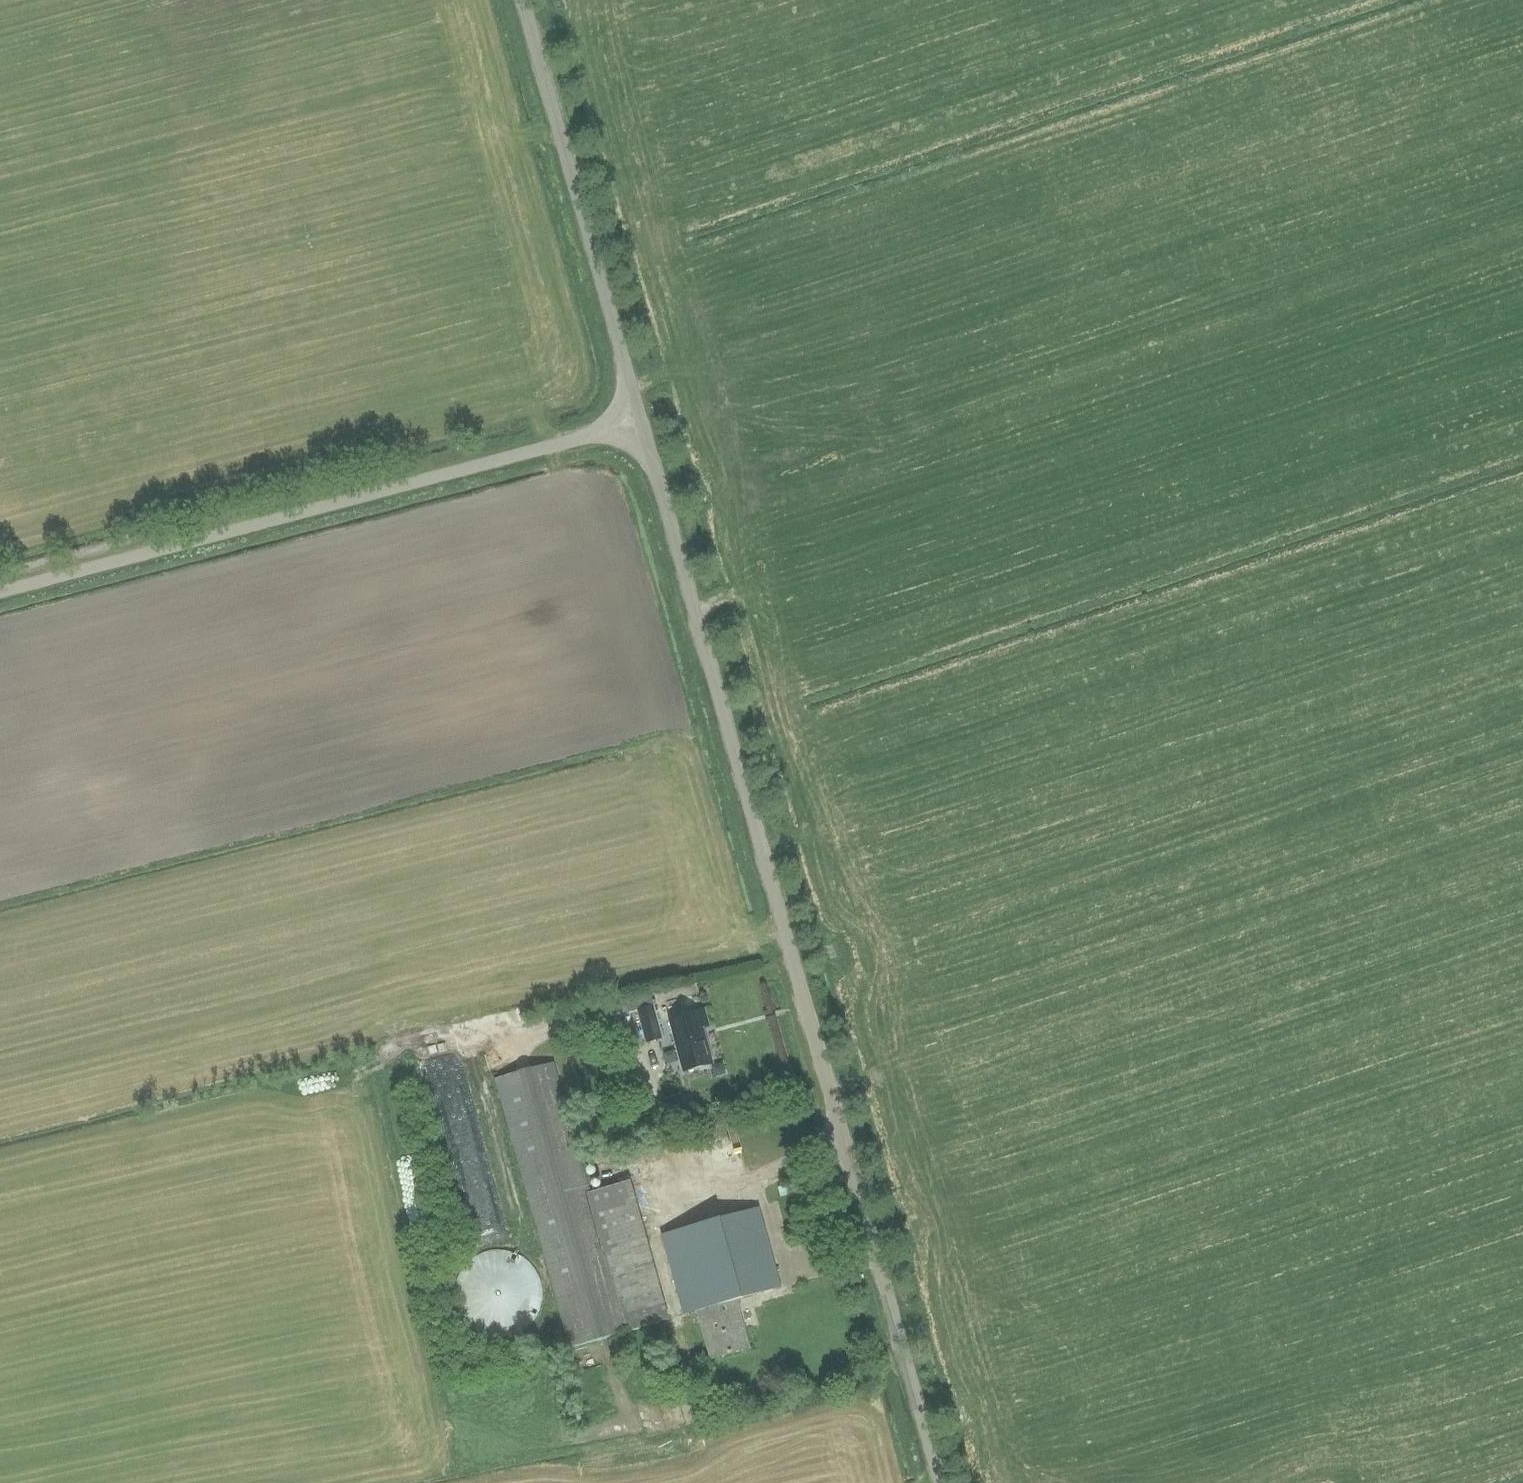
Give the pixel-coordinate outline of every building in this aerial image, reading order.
[(663,1038),(651,995),(625,1002),(629,1014),(639,1011),(647,1043),(663,1038)] [(704,1028),(710,1026),(706,1010),(670,1020),(684,1072),(714,1064),(704,1028)] [(496,1080),(571,1347),(630,1331),(629,1330),(669,1320),(631,1181),(591,1193),(554,1064),(496,1080)] [(737,1300),(783,1287),(760,1207),(662,1235),(685,1315),(698,1311),(712,1359),(750,1348),(737,1300)] [(541,1296),(537,1276),(526,1261),(509,1251),(490,1250),(472,1258),(459,1272),(453,1291),(457,1310),(468,1326),(485,1335),(504,1336),(522,1329),(535,1314),(541,1296)]
